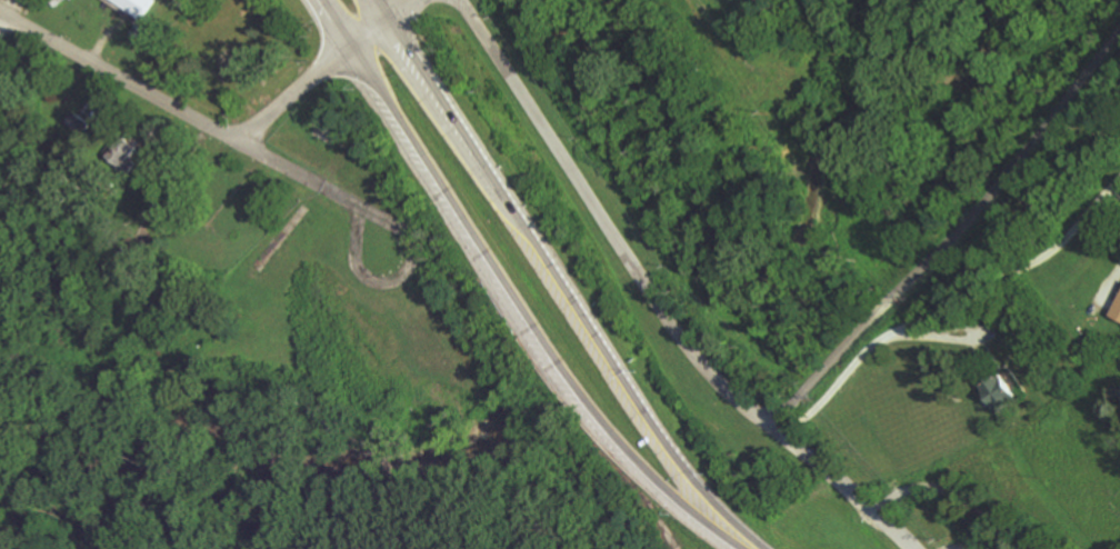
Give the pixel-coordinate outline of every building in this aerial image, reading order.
[(140,20),(154,0),(111,0),(140,20)] [(66,124),(81,136),(90,125),(74,113),(66,124)] [(1109,317),(1119,322),(1119,295),(1109,317)] [(981,385),(994,413),(1015,403),(1002,375),(981,385)]
